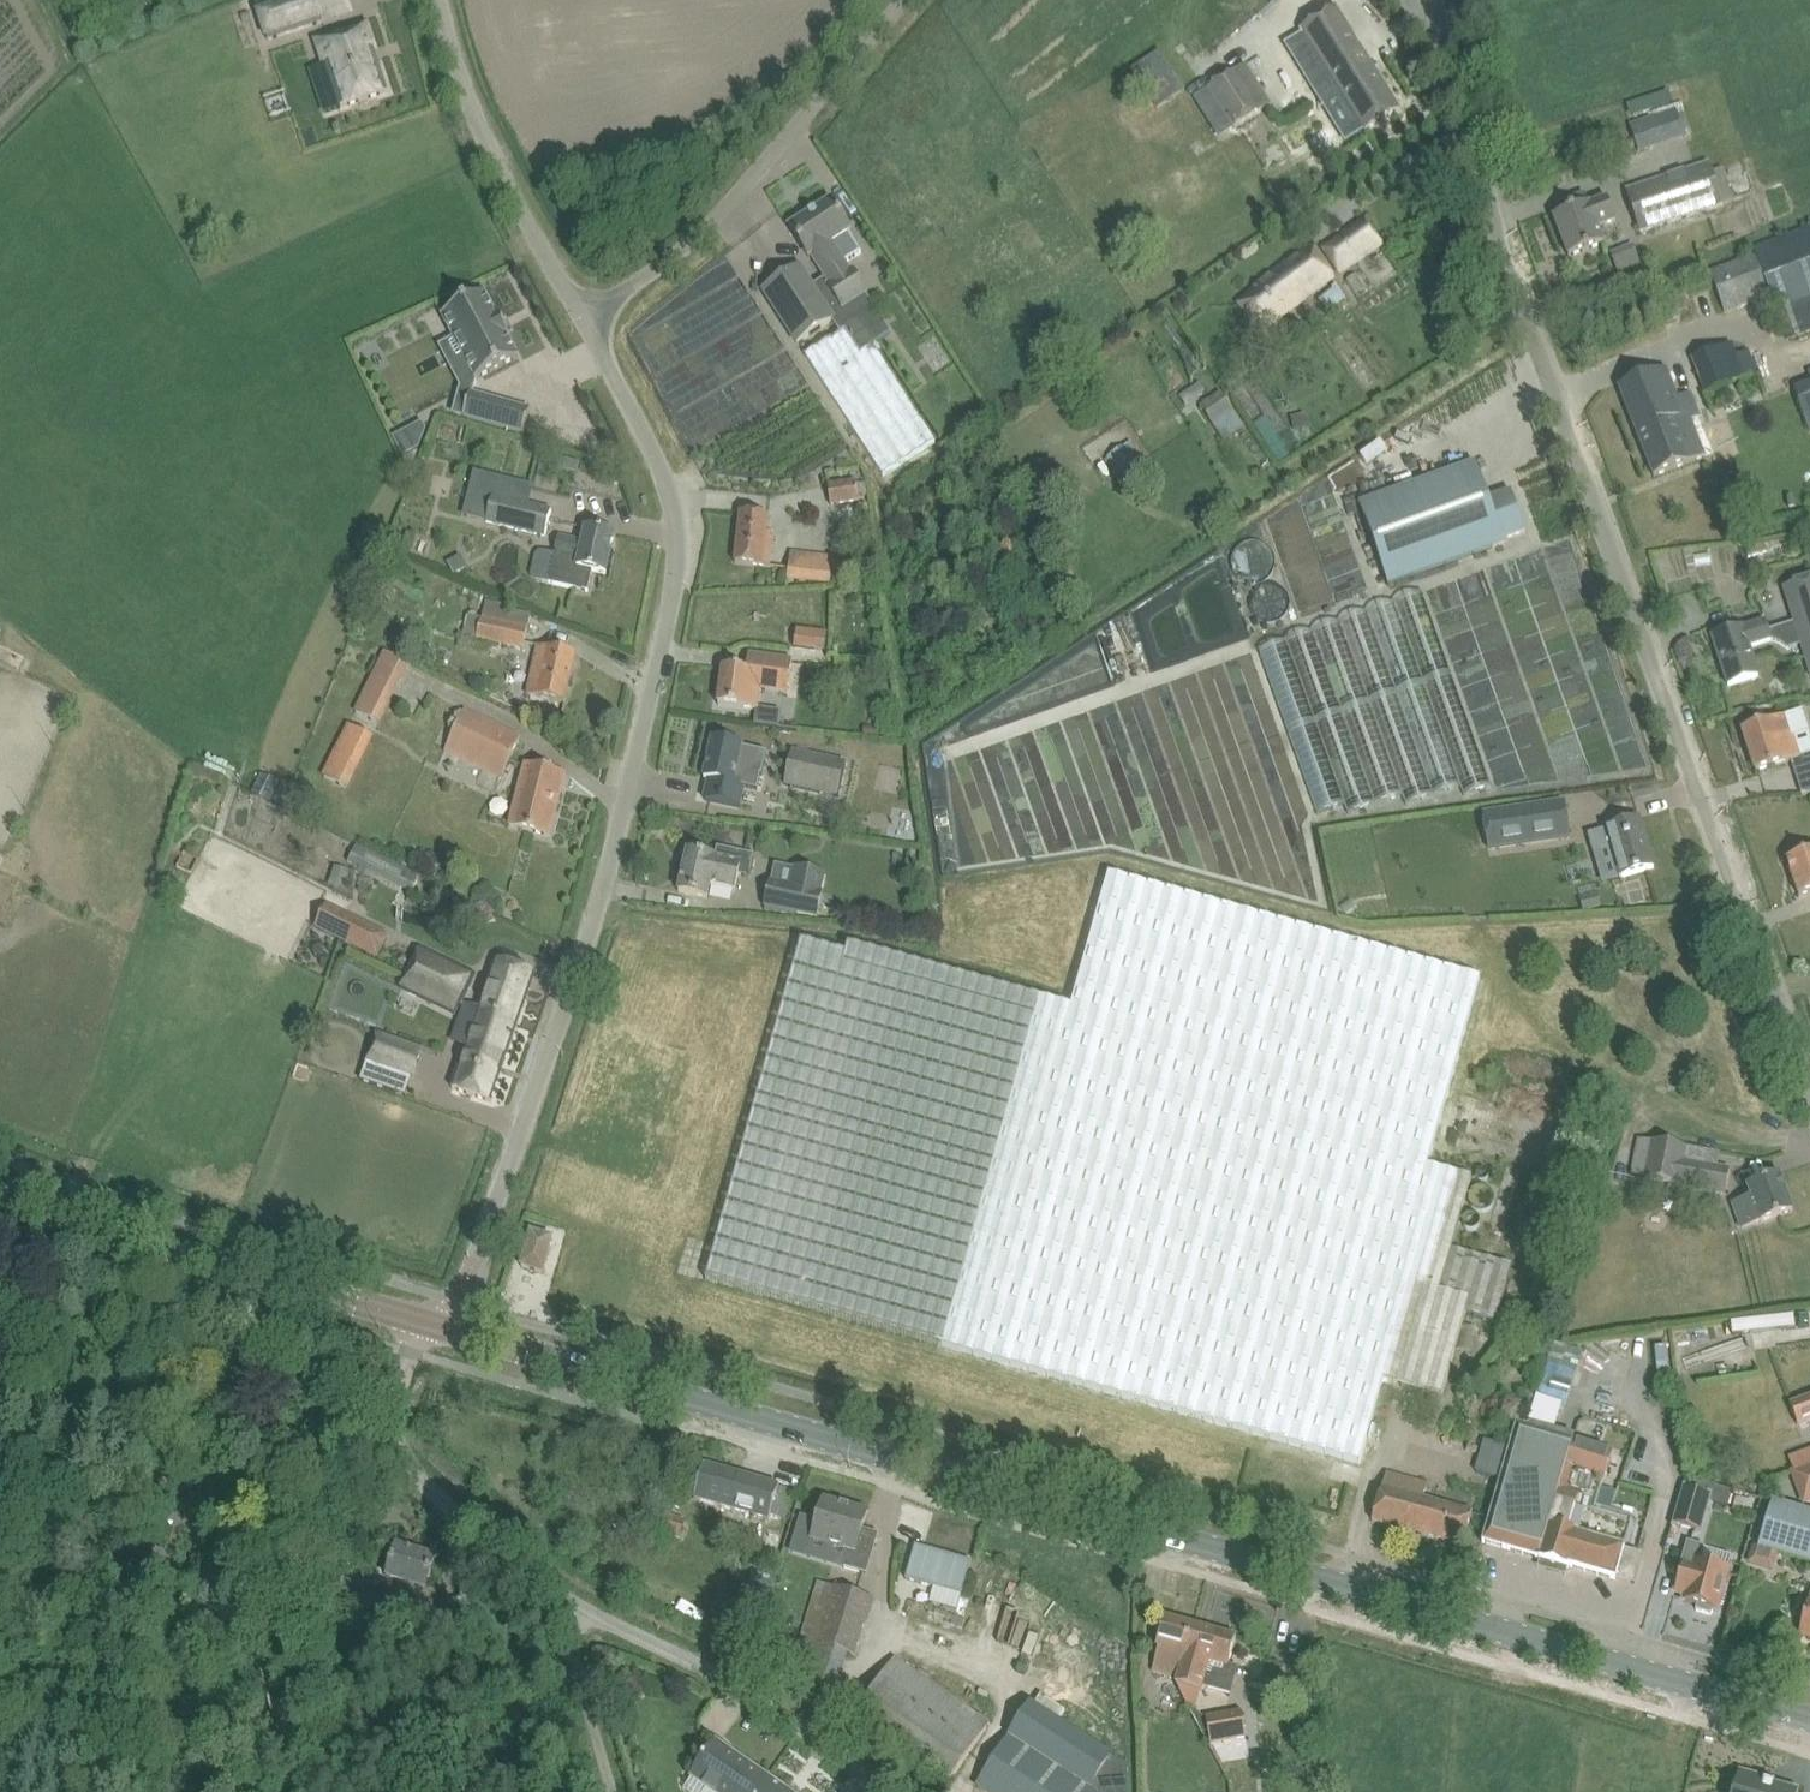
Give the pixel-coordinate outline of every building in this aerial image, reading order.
[(317,0),(281,0),(258,8),(269,40),(324,21),(317,0)] [(1281,40),(1318,100),(1319,99),(1347,143),(1400,110),(1335,6),(1281,40)] [(388,92),(373,48),(375,47),(367,24),(316,41),(324,64),(326,63),(341,108),(388,92)] [(1134,70),(1142,82),(1166,66),(1158,54),(1134,70)] [(1208,88),(1234,128),(1272,104),(1246,64),(1208,88)] [(1675,88),(1626,104),(1641,149),(1690,134),(1675,88)] [(1724,206),(1709,162),(1625,190),(1640,234),(1724,206)] [(1562,202),(1565,212),(1554,217),(1569,256),(1610,241),(1604,227),(1617,222),(1608,198),(1590,205),(1585,194),(1562,202)] [(827,279),(825,280),(839,303),(864,288),(849,265),(847,266),(845,263),(861,252),(849,232),(851,231),(831,200),(790,227),(810,257),(812,256),(827,279)] [(1324,249),(1340,272),(1382,243),(1366,220),(1324,249)] [(1787,338),(1809,329),(1809,227),(1753,249),(1756,255),(1710,272),(1725,311),(1770,294),(1787,338)] [(1633,241),(1609,250),(1617,270),(1641,261),(1633,241)] [(1238,296),(1258,325),(1332,278),(1313,247),(1296,257),(1298,260),(1289,267),(1286,262),(1238,296)] [(764,290),(798,343),(834,319),(800,267),(764,290)] [(636,337),(697,448),(808,388),(748,278),(737,284),(736,282),(693,305),(693,306),(636,337)] [(1319,299),(1330,313),(1347,300),(1336,286),(1319,299)] [(1652,297),(1663,325),(1681,319),(1670,290),(1652,297)] [(519,356),(506,333),(509,331),(500,314),(497,316),(485,292),(442,315),(455,338),(459,336),(469,353),(464,355),(476,379),(519,356)] [(805,354),(884,475),(937,441),(858,320),(805,354)] [(1745,378),(1735,354),(1731,343),(1693,358),(1706,392),(1745,378)] [(1619,386),(1654,477),(1704,457),(1691,423),(1701,419),(1691,392),(1678,397),(1666,368),(1619,386)] [(1795,390),(1809,428),(1809,384),(1795,390)] [(1201,406),(1225,441),(1245,427),(1221,392),(1201,406)] [(524,433),(530,410),(470,393),(464,416),(524,433)] [(1305,413),(1291,416),(1294,429),(1308,426),(1305,413)] [(1110,458),(1123,476),(1144,461),(1132,443),(1110,458)] [(565,454),(562,466),(577,470),(580,458),(565,454)] [(1359,504),(1389,586),(1505,544),(1504,540),(1526,532),(1512,491),(1489,499),(1476,463),(1359,504)] [(489,519),(488,520),(546,535),(552,510),(513,501),(517,486),(474,474),(470,488),(477,490),(470,515),(489,519)] [(829,485),(831,504),(860,500),(857,481),(829,485)] [(736,563),(760,566),(770,567),(774,535),(767,534),(769,516),(742,513),(736,563)] [(583,542),(560,536),(549,583),(588,592),(593,570),(606,573),(615,534),(586,528),(583,542)] [(406,532),(401,549),(412,552),(417,536),(406,532)] [(1745,545),(1749,558),(1768,552),(1763,539),(1745,545)] [(786,578),(844,585),(848,557),(789,550),(786,578)] [(461,556),(448,563),(455,574),(467,567),(461,556)] [(486,600),(477,638),(523,648),(528,628),(531,614),(509,608),(510,606),(486,600)] [(1789,608),(1793,620),(1768,628),(1766,621),(1743,628),(1736,630),(1713,637),(1728,685),(1751,678),(1759,676),(1749,647),(1772,639),(1776,640),(1781,643),(1786,647),(1801,642),(1809,670),(1809,602),(1789,608)] [(794,647),(826,651),(828,631),(797,627),(794,647)] [(1277,644),(1308,812),(1451,786),(1447,766),(1433,768),(1431,755),(1415,758),(1411,736),(1413,735),(1406,694),(1335,707),(1332,691),(1316,694),(1305,639),(1277,644)] [(528,694),(565,702),(576,653),(538,645),(528,694)] [(356,710),(380,721),(400,679),(408,663),(385,651),(377,667),(356,710)] [(719,704),(743,708),(757,709),(760,688),(788,692),(793,659),(749,654),(747,670),(724,667),(719,704)] [(447,747),(503,774),(521,737),(465,710),(447,747)] [(1784,716),(1743,729),(1756,772),(1803,757),(1795,731),(1804,728),(1798,712),(1785,717),(1784,716)] [(323,774),(348,786),(373,735),(348,723),(323,774)] [(863,725),(862,735),(878,737),(879,727),(863,725)] [(706,772),(704,779),(709,780),(705,799),(734,805),(734,804),(738,785),(758,789),(761,775),(762,775),(767,751),(740,746),(713,740),(706,772)] [(838,794),(847,761),(792,749),(785,783),(838,794)] [(510,825),(527,830),(550,836),(566,775),(526,765),(510,825)] [(262,773),(254,792),(270,800),(279,782),(262,773)] [(1027,822),(1015,823),(1018,852),(1100,842),(1094,789),(1050,794),(1050,798),(1024,801),(1027,822)] [(1565,802),(1484,814),(1489,847),(1570,836),(1565,802)] [(1607,829),(1588,834),(1593,851),(1612,846),(1621,876),(1631,874),(1654,867),(1640,819),(1617,826),(1607,829)] [(357,844),(348,861),(360,867),(411,892),(420,875),(369,850),(357,844)] [(715,858),(688,852),(679,891),(708,898),(711,885),(735,891),(739,874),(750,876),(755,855),(718,847),(715,858)] [(1799,896),(1809,892),(1809,851),(1787,859),(1799,896)] [(822,891),(826,873),(794,866),(794,868),(776,864),(772,881),(770,880),(764,908),(818,919),(824,892),(822,891)] [(1426,1163),(1480,977),(1109,872),(1070,1007),(848,944),(846,953),(802,941),(707,1279),(1359,1462),(1383,1378),(1443,1395),(1446,1382),(1466,1315),(1495,1323),(1511,1267),(1451,1250),(1472,1176),(1426,1163)] [(1597,892),(1580,897),(1584,911),(1601,906),(1597,892)] [(314,926),(377,956),(389,932),(327,902),(314,926)] [(421,951),(403,988),(416,994),(435,1004),(454,1013),(465,992),(448,983),(455,968),(421,951)] [(518,1025),(535,974),(497,961),(479,1012),(518,1025)] [(491,1101),(513,1038),(518,1025),(479,1012),(453,1088),(491,1101)] [(368,1061),(361,1080),(396,1092),(402,1073),(389,1068),(399,1042),(377,1034),(368,1061)] [(1731,1169),(1683,1159),(1686,1148),(1650,1141),(1643,1177),(1726,1194),(1731,1169)] [(1502,1192),(1512,1195),(1521,1168),(1511,1165),(1502,1192)] [(1488,1176),(1488,1175),(1488,1173),(1487,1171),(1486,1170),(1485,1169),(1483,1169),(1482,1168),(1480,1169),(1478,1169),(1477,1170),(1476,1172),(1476,1173),(1475,1175),(1476,1176),(1476,1178),(1477,1179),(1479,1180),(1480,1181),(1482,1181),(1483,1181),(1485,1180),(1486,1179),(1487,1178),(1488,1176)] [(1748,1185),(1752,1197),(1734,1204),(1742,1228),(1792,1211),(1780,1175),(1748,1185)] [(1479,1224),(1479,1222),(1479,1219),(1478,1217),(1477,1216),(1475,1214),(1473,1214),(1471,1213),(1469,1214),(1466,1214),(1465,1216),(1463,1218),(1462,1220),(1462,1222),(1462,1224),(1463,1226),(1465,1228),(1467,1229),(1469,1230),(1471,1230),(1473,1230),(1475,1229),(1477,1228),(1478,1226),(1479,1224)] [(522,1266),(543,1272),(553,1238),(532,1232),(522,1266)] [(1737,1323),(1739,1343),(1803,1337),(1801,1317),(1737,1323)] [(1797,1424),(1809,1419),(1809,1397),(1790,1405),(1797,1424)] [(1510,1446),(1487,1516),(1480,1541),(1540,1558),(1540,1559),(1569,1568),(1569,1566),(1616,1579),(1625,1547),(1634,1518),(1596,1506),(1613,1450),(1518,1421),(1510,1446)] [(685,1498),(770,1521),(771,1519),(784,1523),(793,1492),(795,1493),(795,1492),(780,1488),(780,1487),(704,1465),(704,1466),(687,1461),(687,1462),(695,1464),(685,1498)] [(1804,1502),(1809,1500),(1809,1466),(1793,1472),(1804,1502)] [(1462,1545),(1472,1512),(1423,1498),(1427,1483),(1386,1472),(1372,1520),(1462,1545)] [(1690,1477),(1686,1488),(1710,1495),(1709,1499),(1727,1505),(1729,1500),(1732,1489),(1690,1477)] [(1709,1499),(1710,1495),(1686,1488),(1676,1525),(1699,1531),(1709,1499)] [(849,1549),(846,1561),(866,1567),(870,1554),(872,1554),(878,1534),(862,1530),(868,1512),(824,1500),(813,1539),(849,1549)] [(1774,1502),(1774,1501),(1773,1501),(1759,1547),(1760,1548),(1760,1547),(1809,1562),(1809,1513),(1774,1502)] [(658,1508),(657,1510),(644,1506),(639,1527),(651,1531),(651,1528),(679,1538),(685,1518),(658,1508)] [(1717,1611),(1729,1569),(1700,1561),(1703,1547),(1689,1543),(1675,1591),(1689,1595),(1687,1600),(1685,1599),(1684,1601),(1697,1605),(1697,1610),(1712,1614),(1714,1610),(1717,1611)] [(915,1544),(906,1578),(934,1587),(962,1595),(972,1561),(915,1544)] [(388,1576),(401,1581),(394,1604),(430,1615),(437,1590),(427,1587),(436,1557),(397,1545),(388,1576)] [(862,1635),(872,1600),(833,1588),(827,1610),(813,1605),(802,1641),(855,1658),(862,1635)] [(1800,1632),(1809,1635),(1809,1596),(1800,1632)] [(1177,1682),(1182,1693),(1201,1627),(1165,1617),(1157,1647),(1159,1648),(1153,1671),(1176,1677),(1175,1682),(1177,1682)] [(1201,1627),(1182,1693),(1189,1706),(1195,1708),(1200,1688),(1202,1689),(1203,1685),(1230,1693),(1237,1668),(1229,1666),(1237,1637),(1201,1627)] [(855,1716),(857,1718),(951,1780),(990,1722),(895,1658),(855,1716)] [(1128,1766),(1031,1703),(978,1786),(988,1791),(1128,1791),(1128,1766)] [(1211,1743),(1246,1737),(1242,1711),(1206,1717),(1211,1743)] [(692,1777),(714,1791),(789,1791),(716,1742),(692,1777)] [(1733,1791),(1799,1791),(1774,1784),(1775,1782),(1773,1782),(1773,1784),(1757,1780),(1758,1777),(1745,1773),(1744,1776),(1739,1774),(1733,1791)]
